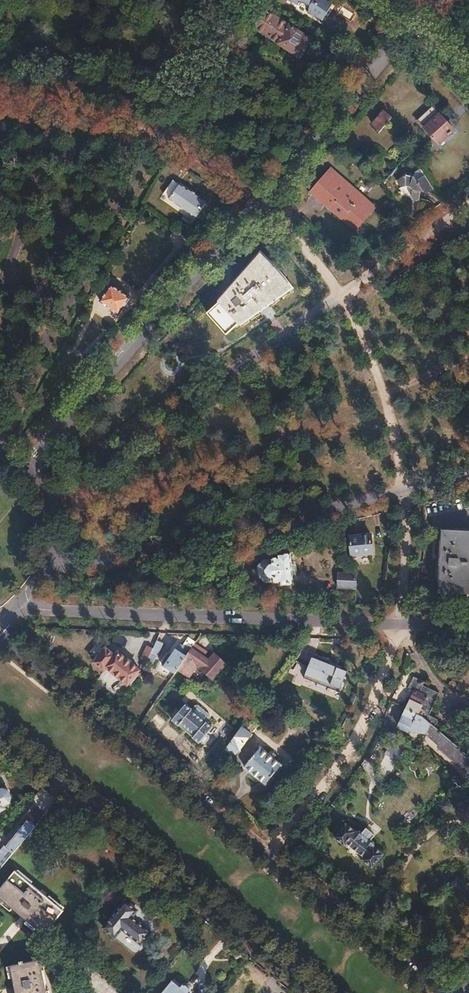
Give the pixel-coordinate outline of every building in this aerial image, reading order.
[(297,6),(298,4),(300,4),(303,4),(305,4),(308,6),(307,12),(321,20),(324,16),(327,14),(329,12),(329,8),(331,3),(326,0),(288,0),(297,6)] [(265,11),(255,29),(300,58),(312,40),(265,11)] [(431,105),(417,118),(439,143),(454,130),(431,105)] [(383,111),(372,124),(380,131),(391,118),(383,111)] [(406,174),(397,182),(401,188),(406,186),(408,187),(410,187),(412,189),(413,191),(413,194),(413,196),(414,197),(413,198),(415,201),(419,199),(420,191),(427,193),(433,189),(426,178),(421,171),(420,171),(418,169),(414,171),(413,174),(406,174)] [(332,170),(322,182),(336,194),(327,204),(354,227),(373,205),(332,170)] [(170,180),(161,193),(170,199),(172,196),(179,201),(178,203),(188,210),(189,209),(197,214),(204,204),(196,199),(197,197),(187,190),(186,191),(170,180)] [(322,182),(313,192),(327,204),(336,194),(322,182)] [(219,301),(207,311),(226,334),(238,323),(239,325),(292,288),(278,269),(269,260),(260,251),(217,299),(219,301)] [(112,286),(100,304),(118,316),(130,298),(112,286)] [(438,592),(468,593),(468,531),(441,530),(438,592)] [(371,534),(349,537),(351,555),(373,554),(371,534)] [(265,564),(264,568),(264,574),(267,578),(272,578),(272,583),(279,582),(280,586),(293,584),(290,553),(277,554),(277,558),(270,559),(270,564),(265,564)] [(338,573),(338,588),(354,588),(355,588),(356,573),(355,573),(354,573),(354,568),(346,567),(346,573),(338,573)] [(189,636),(183,645),(186,646),(192,638),(189,636)] [(166,657),(162,663),(163,665),(166,668),(174,674),(177,669),(191,648),(194,644),(196,640),(192,638),(186,646),(183,645),(178,644),(170,656),(166,657)] [(153,648),(149,656),(156,659),(162,646),(155,643),(153,648)] [(127,684),(128,682),(132,685),(136,679),(142,672),(139,670),(139,669),(140,669),(128,659),(118,651),(116,653),(115,654),(104,644),(92,659),(103,668),(105,665),(127,684)] [(194,644),(191,648),(177,669),(189,677),(197,664),(202,668),(201,669),(213,679),(226,663),(214,653),(209,660),(204,657),(207,652),(194,644)] [(147,646),(141,659),(144,660),(141,666),(144,667),(149,656),(153,648),(147,646)] [(321,649),(309,672),(322,678),(320,681),(333,688),(335,685),(342,689),(352,670),(335,661),(338,657),(321,649)] [(166,668),(162,673),(163,677),(167,680),(171,679),(174,674),(166,668)] [(405,700),(402,706),(406,708),(417,714),(418,711),(423,713),(424,715),(423,716),(435,727),(436,723),(434,721),(427,717),(437,696),(421,689),(422,685),(418,683),(409,702),(405,700)] [(187,703),(173,720),(199,742),(200,741),(206,734),(213,726),(207,721),(206,722),(192,710),(193,709),(187,703)] [(193,709),(192,710),(206,722),(207,721),(210,717),(210,714),(199,705),(196,705),(193,709)] [(406,708),(398,726),(408,731),(409,729),(427,734),(428,733),(440,745),(440,746),(460,762),(465,753),(437,728),(435,727),(423,716),(424,715),(423,713),(418,711),(417,714),(406,708)] [(232,740),(225,750),(235,758),(241,750),(240,749),(249,737),(239,730),(232,740)] [(206,734),(200,741),(203,743),(205,743),(209,738),(209,736),(206,734)] [(261,748),(244,767),(265,784),(281,765),(261,748)] [(5,810),(3,807),(9,804),(10,798),(7,791),(1,790),(0,790),(0,813),(5,810)] [(0,854),(0,868),(1,869),(33,828),(26,823),(7,847),(9,849),(7,851),(5,848),(0,854)] [(346,823),(335,837),(345,845),(347,842),(364,857),(362,860),(372,868),(383,854),(373,846),(375,844),(374,842),(370,839),(374,834),(367,827),(362,832),(360,829),(357,830),(355,831),(346,823)] [(0,891),(0,899),(44,936),(63,913),(15,873),(0,891)] [(125,900),(103,926),(115,936),(122,928),(141,944),(150,932),(131,916),(137,910),(125,900)] [(11,968),(16,992),(46,992),(40,962),(11,968)] [(162,992),(189,992),(173,980),(162,992)]
